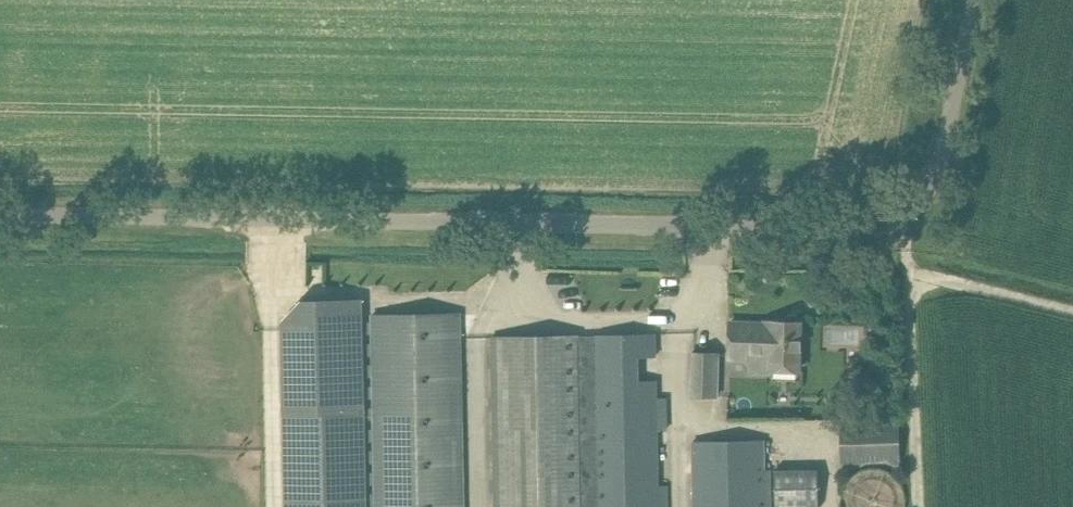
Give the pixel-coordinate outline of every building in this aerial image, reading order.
[(729,358),(750,359),(750,369),(771,369),(771,371),(799,372),(801,322),(766,321),(766,332),(752,332),(752,324),(730,323),(729,358)] [(293,506),(459,506),(463,344),(437,343),(437,349),(297,345),(293,506)] [(552,506),(648,506),(653,357),(638,357),(608,356),(594,356),(594,348),(568,347),(567,398),(555,398),(552,506)] [(691,396),(717,397),(718,354),(692,353),(691,396)] [(901,462),(900,422),(840,424),(842,464),(901,462)] [(693,506),(775,506),(774,436),(692,438),(693,506)] [(783,506),(826,506),(825,466),(782,467),(783,506)]
